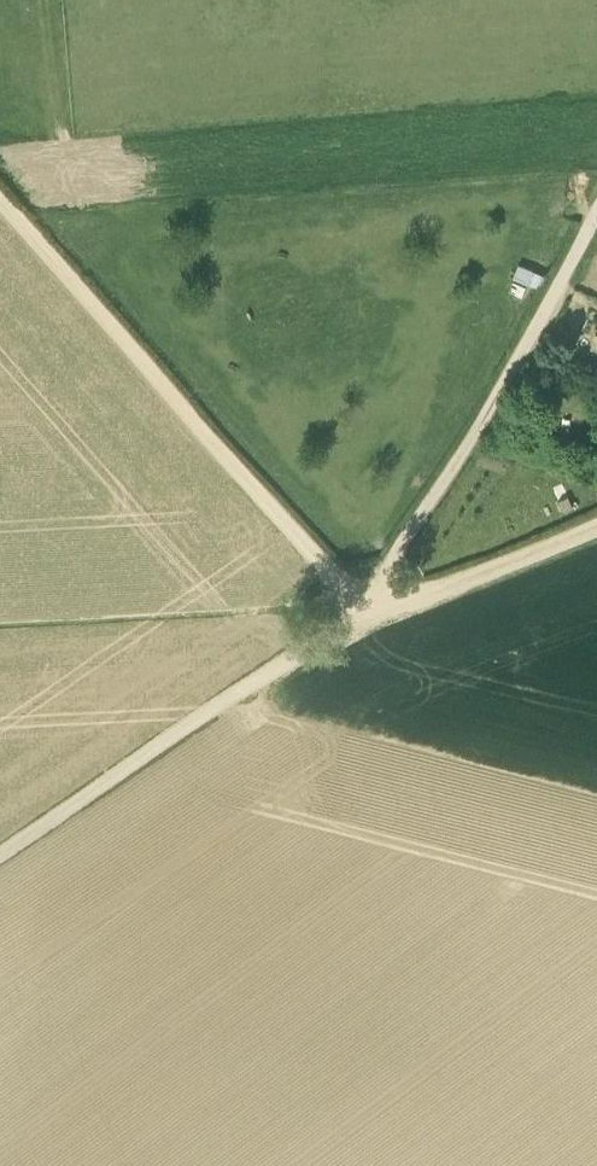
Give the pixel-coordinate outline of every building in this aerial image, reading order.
[(521,260),(515,274),(541,284),(547,270),(521,260)]
